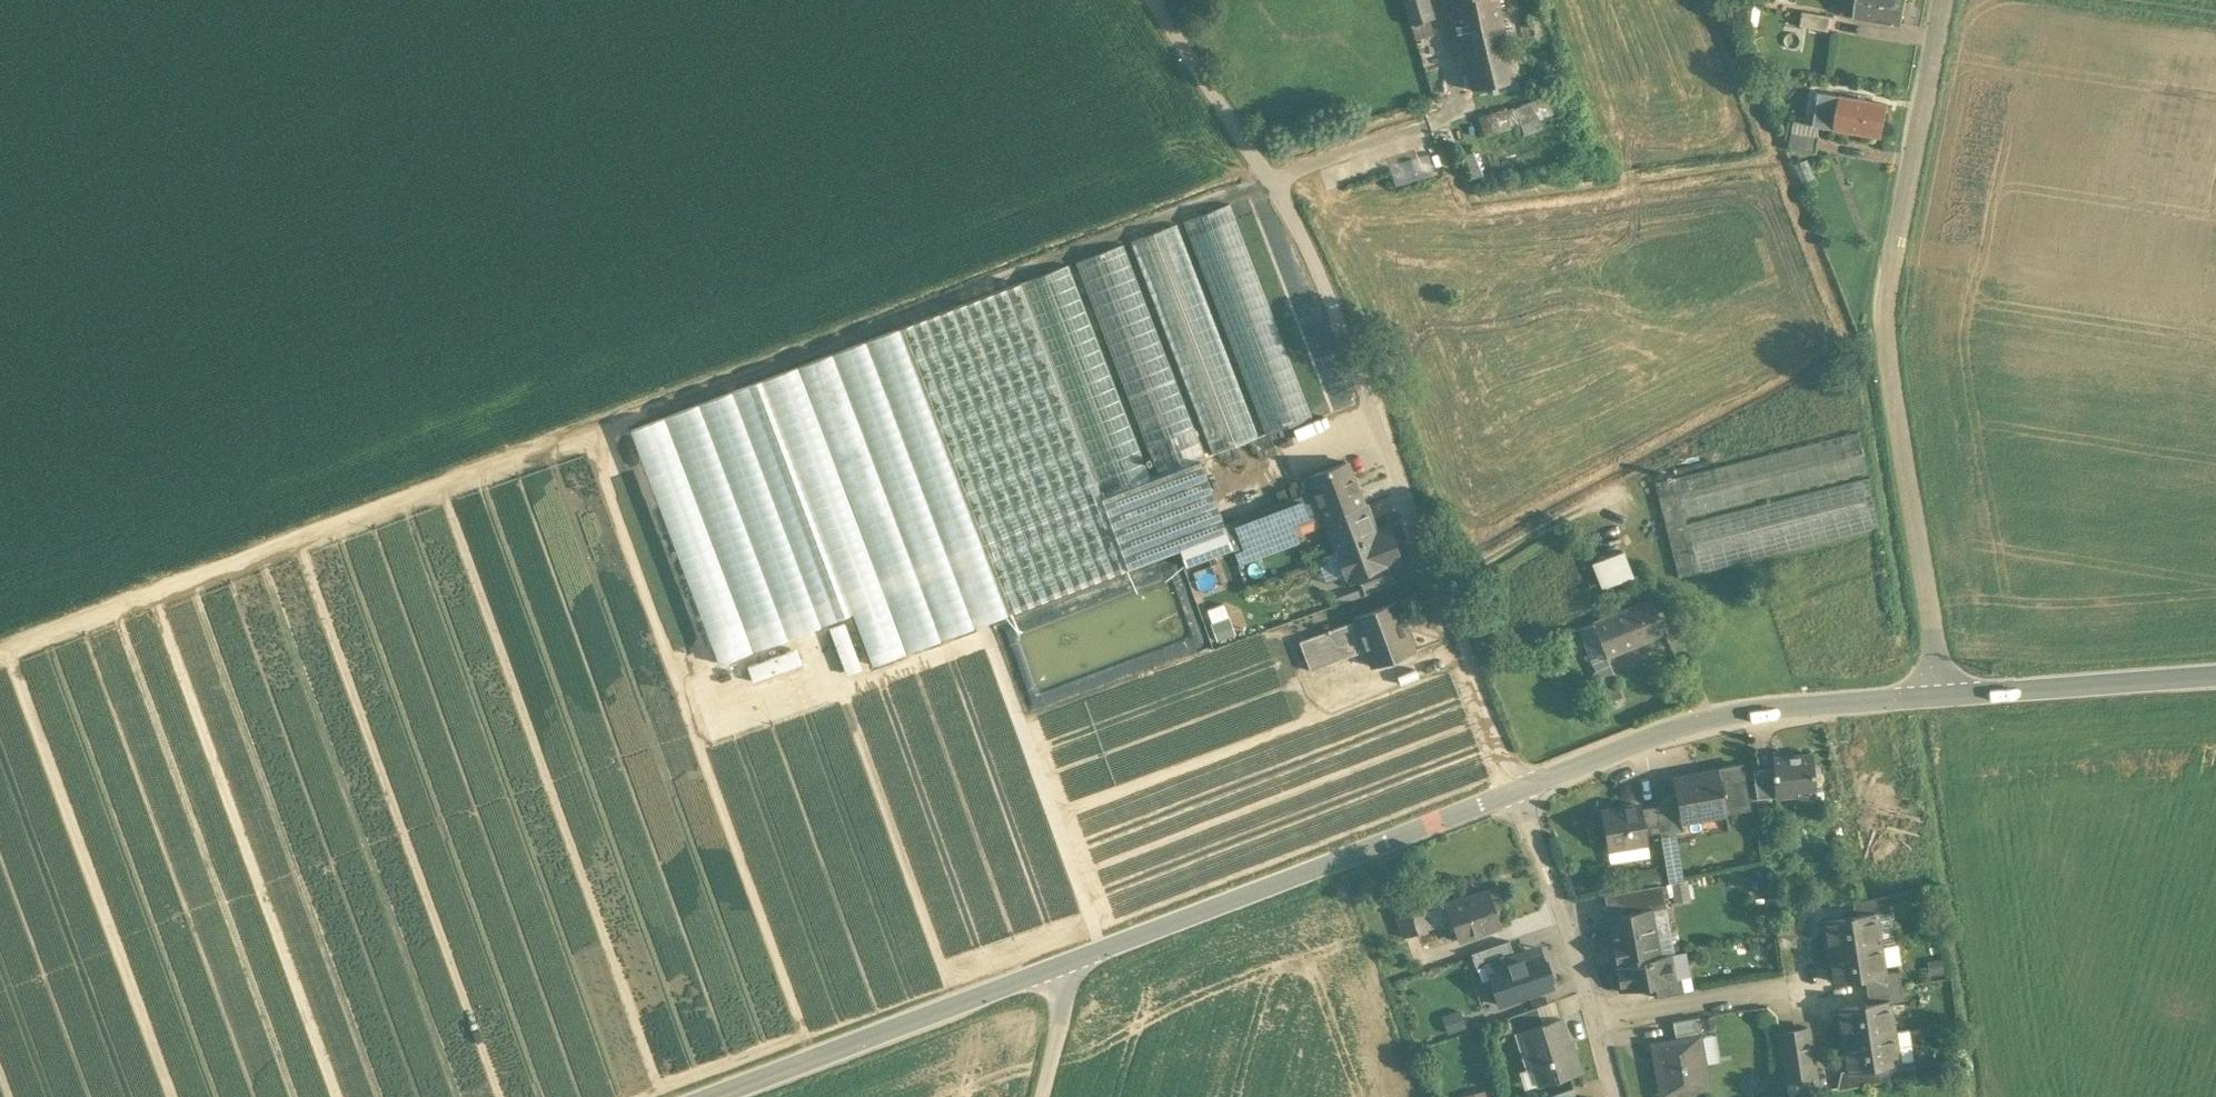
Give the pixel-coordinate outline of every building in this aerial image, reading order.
[(1415,38),(1438,31),(1428,0),(1403,0),(1415,38)] [(1454,14),(1481,8),(1479,0),(1451,0),(1454,14)] [(1454,14),(1464,57),(1508,47),(1497,0),(1479,0),(1481,8),(1454,14)] [(1504,18),(1519,15),(1516,0),(1501,0),(1504,18)] [(1857,0),(1856,0),(1844,0),(1842,13),(1855,15),(1857,0)] [(1857,0),(1855,15),(1902,23),(1906,0),(1858,0),(1857,0)] [(1831,18),(1811,15),(1809,28),(1829,31),(1831,18)] [(1508,47),(1464,57),(1472,90),(1515,81),(1508,47)] [(1790,75),(1779,82),(1786,92),(1797,85),(1790,75)] [(1888,104),(1820,92),(1814,126),(1818,126),(1882,137),(1888,104)] [(1537,100),(1484,119),(1489,137),(1544,119),(1553,115),(1548,100),(1544,102),(1543,100),(1541,101),(1537,100)] [(1818,126),(1814,126),(1795,122),(1790,148),(1816,152),(1819,137),(1818,126)] [(1429,153),(1390,160),(1394,183),(1433,176),(1429,153)] [(1481,157),(1467,161),(1470,173),(1484,170),(1481,157)] [(1810,161),(1797,165),(1804,182),(1816,178),(1810,161)] [(1230,204),(900,328),(1006,614),(1128,568),(1101,498),(1203,459),(1313,417),(1230,204)] [(900,328),(766,379),(853,615),(871,663),(1006,614),(900,328)] [(766,379),(632,428),(719,664),(853,615),(766,379)] [(1858,431),(1674,478),(1684,518),(1868,472),(1858,431)] [(1230,530),(1203,459),(1101,498),(1128,568),(1180,549),(1230,530)] [(1346,462),(1309,476),(1314,491),(1324,516),(1326,522),(1365,507),(1365,505),(1358,488),(1356,489),(1346,462)] [(1870,477),(1686,524),(1698,573),(1880,527),(1870,477)] [(1684,518),(1674,478),(1654,483),(1678,578),(1698,573),(1686,524),(1684,518)] [(1243,545),(1234,547),(1239,564),(1299,542),(1294,528),(1324,516),(1314,491),(1233,519),(1243,545)] [(1365,507),(1326,522),(1347,578),(1399,559),(1393,544),(1391,543),(1386,530),(1378,533),(1367,504),(1365,505),(1365,507)] [(1235,543),(1230,530),(1180,549),(1184,562),(1235,543)] [(1623,552),(1594,563),(1604,588),(1633,577),(1623,552)] [(1390,570),(1358,582),(1363,595),(1396,583),(1390,570)] [(1652,599),(1623,611),(1637,646),(1666,634),(1652,599)] [(1396,602),(1354,618),(1355,621),(1366,650),(1372,667),(1415,651),(1414,650),(1411,651),(1401,622),(1404,621),(1396,602)] [(1623,611),(1593,623),(1607,658),(1637,646),(1623,611)] [(1211,621),(1217,638),(1235,633),(1230,615),(1211,621)] [(1331,630),(1330,628),(1327,630),(1327,631),(1299,642),(1310,671),(1366,650),(1355,621),(1331,630)] [(1607,658),(1593,623),(1578,629),(1602,687),(1605,686),(1611,702),(1624,697),(1607,658)] [(1902,632),(1894,634),(1896,649),(1904,648),(1902,632)] [(850,637),(836,642),(847,672),(861,667),(850,637)] [(1812,754),(1785,757),(1785,758),(1773,759),(1774,768),(1774,773),(1773,773),(1775,797),(1797,795),(1797,789),(1816,787),(1812,754)] [(1740,766),(1719,770),(1726,811),(1748,807),(1740,766)] [(1774,768),(1753,770),(1757,799),(1775,797),(1773,773),(1774,773),(1774,768)] [(1719,770),(1673,779),(1676,796),(1681,822),(1684,822),(1702,819),(1701,815),(1726,811),(1719,770)] [(1661,832),(1662,835),(1675,833),(1685,831),(1684,822),(1681,822),(1676,796),(1666,797),(1657,807),(1661,832)] [(1641,805),(1602,812),(1608,849),(1647,843),(1646,835),(1642,810),(1641,805)] [(1657,807),(1642,810),(1646,835),(1661,832),(1657,807)] [(1654,868),(1667,865),(1662,835),(1661,832),(1646,835),(1647,843),(1608,849),(1611,864),(1651,858),(1654,868)] [(1675,833),(1662,835),(1667,865),(1670,884),(1684,881),(1675,833)] [(1604,896),(1608,918),(1650,910),(1666,907),(1662,885),(1604,896)] [(1689,885),(1673,887),(1675,905),(1691,903),(1689,885)] [(1489,890),(1466,898),(1465,896),(1445,903),(1445,904),(1451,921),(1458,940),(1501,925),(1489,890)] [(1887,896),(1852,902),(1854,916),(1874,913),(1875,914),(1890,912),(1887,896)] [(1419,897),(1394,907),(1405,937),(1417,933),(1430,928),(1424,911),(1419,897)] [(1445,904),(1424,911),(1430,928),(1432,928),(1451,921),(1445,904)] [(1674,948),(1666,907),(1650,910),(1657,951),(1674,948)] [(1608,918),(1617,965),(1659,957),(1657,951),(1650,910),(1608,918)] [(1854,916),(1825,920),(1829,951),(1879,943),(1875,914),(1874,913),(1854,916)] [(1430,928),(1417,933),(1422,945),(1437,940),(1432,928),(1430,928)] [(1879,943),(1829,951),(1834,982),(1884,974),(1884,973),(1879,943)] [(1540,949),(1499,963),(1511,996),(1527,991),(1551,982),(1540,949)] [(1659,957),(1617,965),(1621,991),(1655,985),(1674,982),(1674,980),(1669,955),(1659,957)] [(1943,961),(1928,963),(1929,974),(1944,973),(1943,961)] [(1884,974),(1865,977),(1866,990),(1901,985),(1899,971),(1884,973),(1884,974)] [(1674,982),(1655,985),(1657,998),(1684,993),(1681,979),(1674,980),(1674,982)] [(1901,985),(1866,990),(1868,1004),(1888,1001),(1888,1002),(1903,999),(1901,985)] [(1527,991),(1511,996),(1517,1014),(1533,1009),(1527,991)] [(1556,1001),(1537,1007),(1542,1023),(1561,1018),(1556,1001)] [(1868,1004),(1838,1008),(1843,1039),(1892,1031),(1888,1002),(1888,1001),(1868,1004)] [(1517,1014),(1510,1017),(1515,1034),(1523,1031),(1522,1030),(1542,1023),(1537,1007),(1533,1009),(1517,1014)] [(1699,1017),(1673,1022),(1675,1035),(1702,1030),(1699,1017)] [(1542,1023),(1522,1030),(1523,1031),(1540,1085),(1580,1072),(1574,1052),(1572,1053),(1561,1018),(1542,1023)] [(1807,1029),(1779,1033),(1788,1096),(1817,1092),(1807,1029)] [(1892,1031),(1843,1039),(1847,1070),(1877,1066),(1897,1063),(1897,1061),(1909,1059),(1912,1056),(1908,1032),(1905,1030),(1893,1032),(1892,1031)] [(1523,1031),(1515,1034),(1514,1034),(1526,1072),(1520,1074),(1526,1090),(1540,1085),(1523,1031)] [(1699,1036),(1653,1045),(1662,1095),(1708,1087),(1699,1036)] [(1897,1063),(1877,1066),(1880,1081),(1915,1074),(1912,1059),(1909,1059),(1897,1061),(1897,1063)] [(1877,1066),(1841,1071),(1837,1088),(1880,1081),(1877,1066)] [(1461,1096),(1492,1096),(1489,1087),(1461,1094),(1461,1096)]
